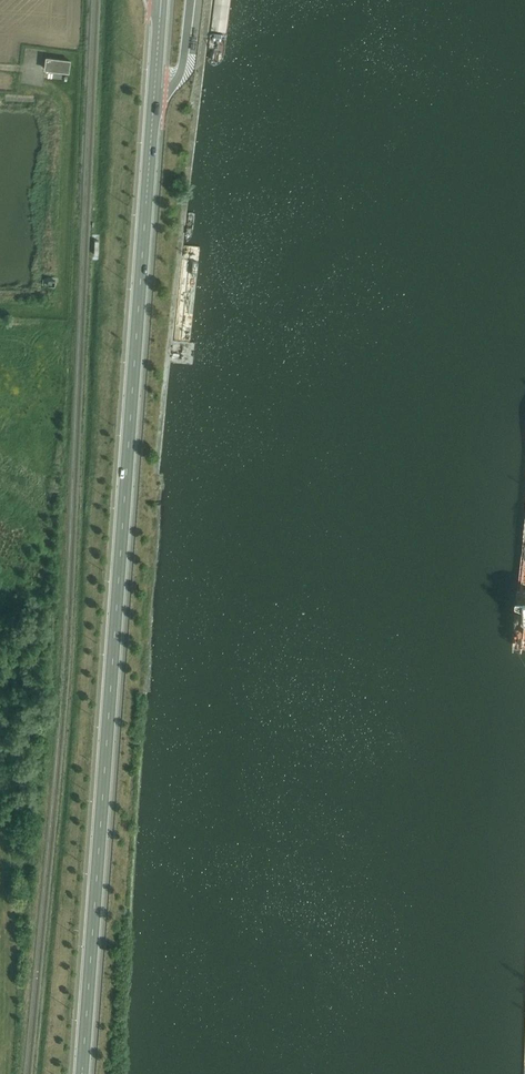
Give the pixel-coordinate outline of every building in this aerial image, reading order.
[(73,59),(48,56),(46,69),(71,72),(73,59)]
